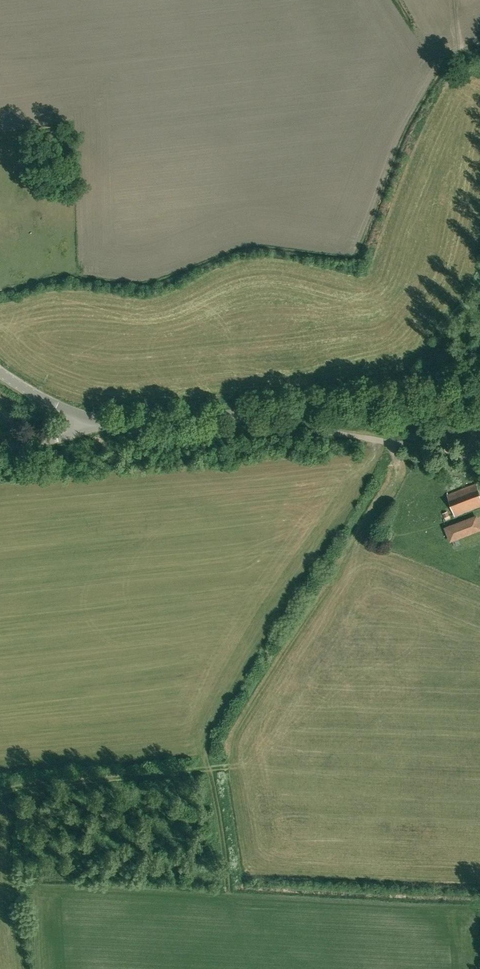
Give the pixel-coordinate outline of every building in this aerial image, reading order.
[(447,495),(455,515),(479,505),(479,493),(477,484),(447,495)] [(451,541),(479,530),(479,522),(477,514),(445,528),(451,541)]
